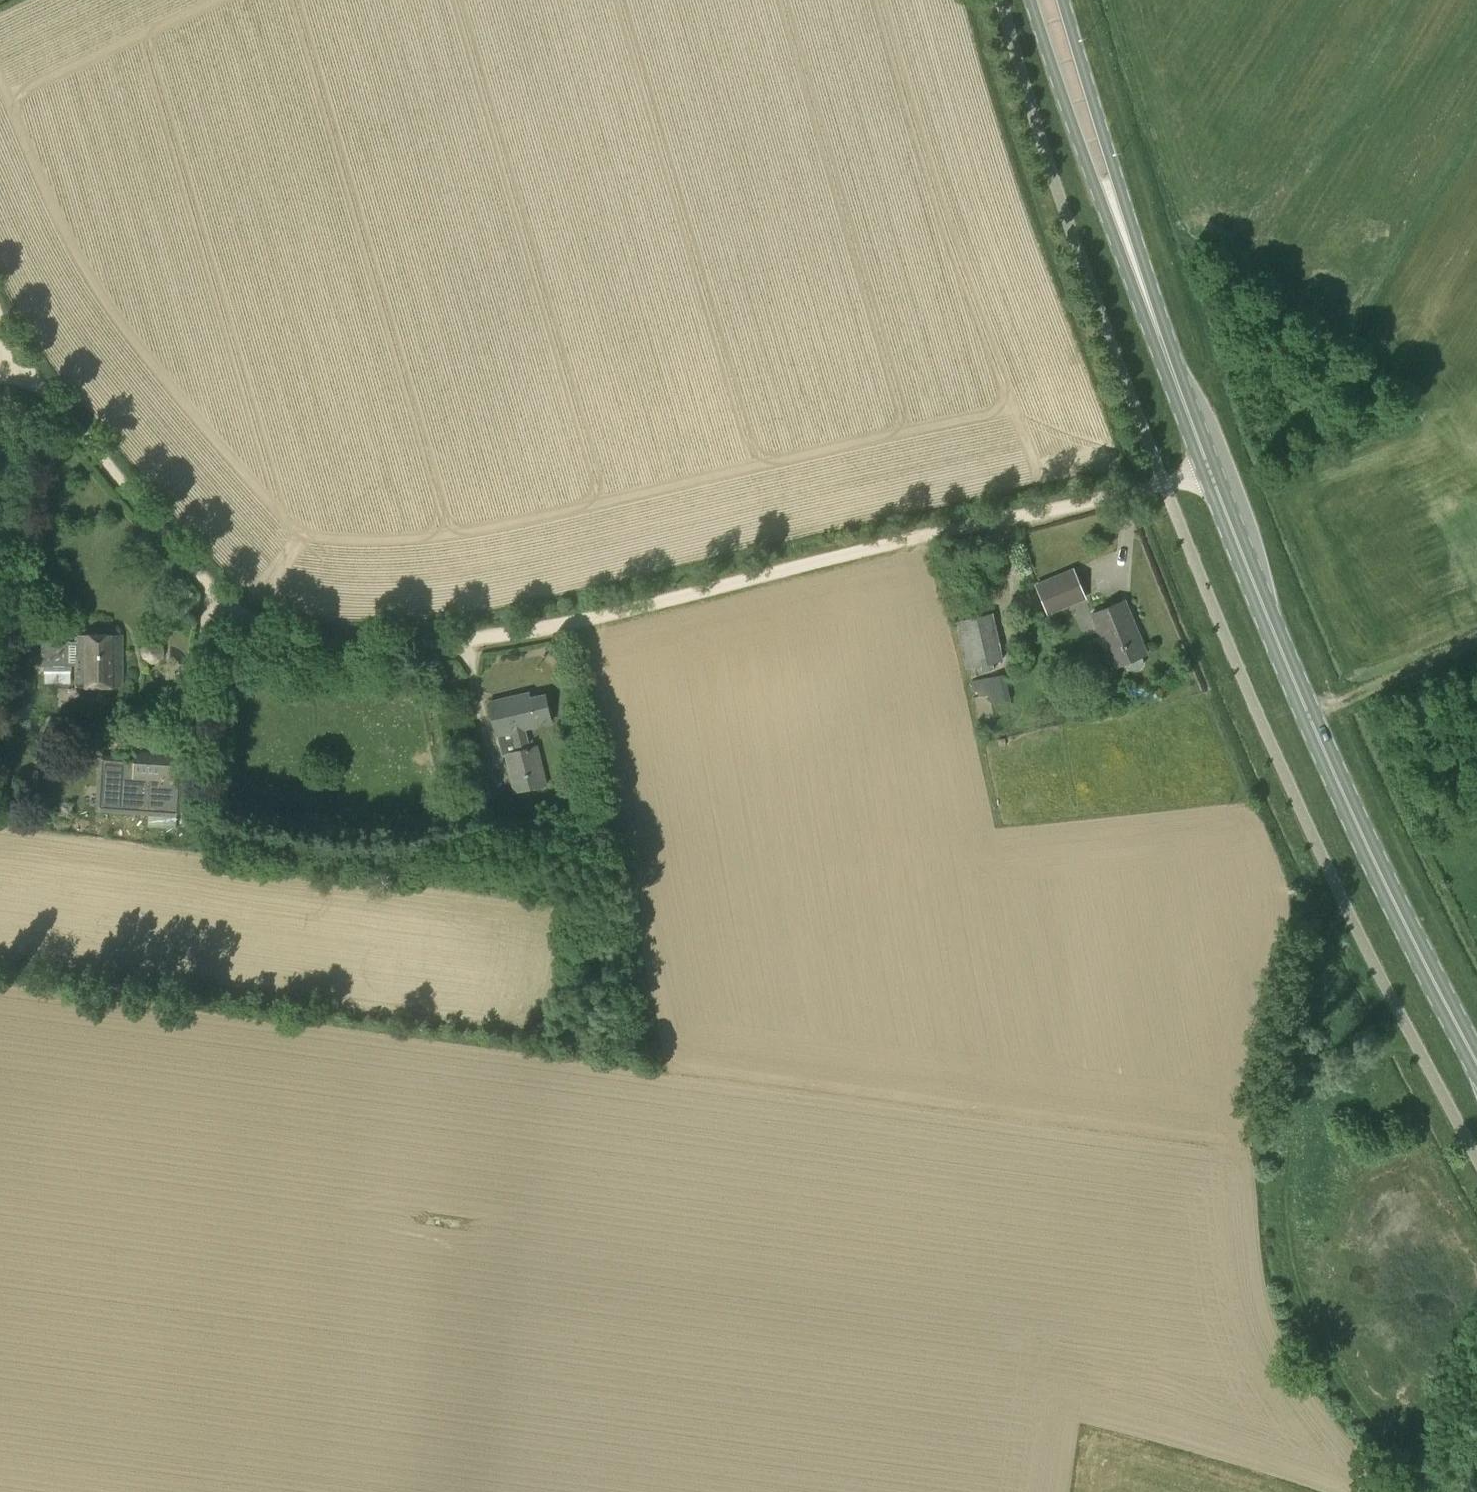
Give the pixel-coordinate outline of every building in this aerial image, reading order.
[(1080,584),(1073,567),(1035,583),(1048,614),(1064,608),(1058,594),(1080,584)] [(1143,664),(1143,660),(1141,654),(1146,652),(1124,599),(1092,612),(1114,665),(1125,661),(1127,667),(1131,669),(1136,670),(1140,668),(1143,664)] [(966,668),(1003,660),(993,612),(955,621),(966,668)] [(123,684),(123,633),(76,634),(76,641),(71,641),(71,640),(42,640),(42,665),(76,665),(77,685),(123,684)] [(1012,700),(1005,673),(971,680),(974,692),(977,691),(979,696),(989,693),(991,705),(1012,700)] [(530,692),(489,701),(502,755),(506,754),(514,789),(545,782),(537,745),(529,747),(525,726),(550,720),(544,692),(531,695),(530,692)] [(173,783),(175,753),(134,750),(134,760),(103,759),(100,807),(176,811),(178,783),(173,783)]
